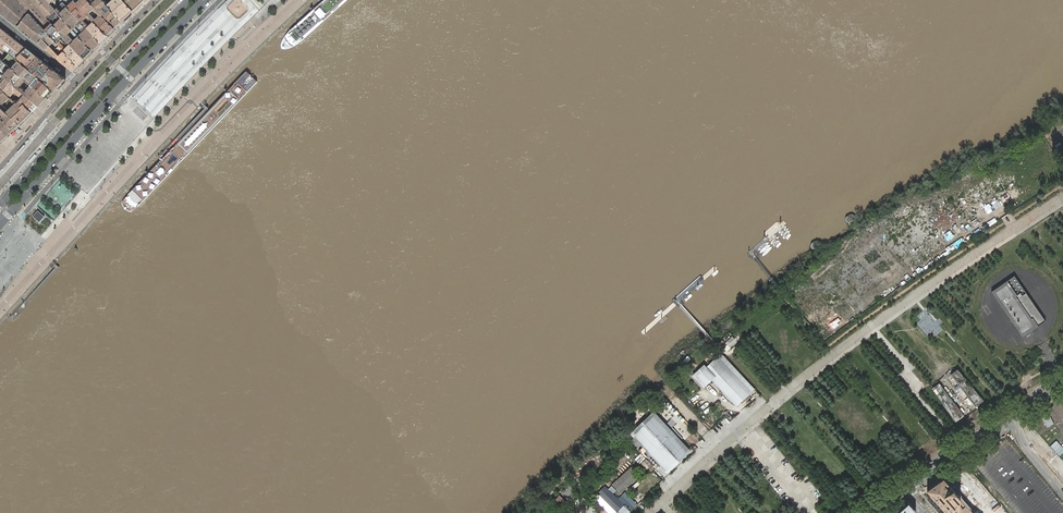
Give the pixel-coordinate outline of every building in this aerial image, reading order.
[(42,27),(49,20),(47,18),(30,0),(0,0),(0,14),(5,17),(18,28),(29,13),(42,27)] [(85,59),(93,51),(79,36),(74,30),(62,18),(59,14),(55,10),(49,4),(45,0),(30,0),(47,18),(49,20),(52,23),(54,26),(71,44),(85,59)] [(49,4),(55,10),(59,14),(62,18),(74,30),(79,36),(93,51),(101,43),(68,8),(67,7),(64,3),(61,0),(45,0),(49,4)] [(75,0),(76,1),(78,3),(90,16),(96,22),(108,35),(115,28),(89,0),(75,0)] [(95,0),(89,0),(115,28),(117,26),(116,24),(108,17),(95,0)] [(108,17),(116,24),(117,26),(120,23),(122,21),(116,15),(111,10),(103,0),(95,0),(108,17)] [(107,5),(111,10),(116,15),(122,20),(133,11),(124,0),(113,0),(112,1),(111,0),(103,0),(107,5)] [(111,10),(116,15),(122,21),(122,20),(116,15),(111,10),(107,5),(103,0),(111,10)] [(133,11),(144,1),(144,0),(124,0),(133,11)] [(101,43),(108,35),(96,22),(90,26),(85,21),(90,16),(78,3),(76,1),(68,8),(101,43)] [(223,11),(216,12),(189,39),(202,52),(214,51),(215,50),(216,51),(228,39),(223,40),(223,33),(233,32),(239,26),(234,26),(234,22),(223,11)] [(46,50),(55,41),(45,30),(42,27),(29,13),(18,28),(46,50)] [(54,26),(52,23),(49,20),(42,27),(45,30),(55,41),(57,44),(64,51),(67,54),(78,66),(85,59),(71,44),(54,26)] [(38,57),(27,48),(6,32),(0,27),(0,45),(10,53),(28,68),(38,57)] [(197,68),(205,59),(187,41),(182,46),(196,60),(192,63),(197,68)] [(67,54),(64,51),(59,56),(50,46),(46,50),(59,60),(73,71),(74,71),(78,66),(67,54)] [(10,53),(3,61),(5,63),(10,67),(11,68),(12,69),(47,98),(54,91),(28,68),(10,53)] [(65,79),(38,57),(28,68),(54,91),(65,80),(65,79)] [(157,117),(192,73),(189,71),(192,67),(187,62),(188,61),(183,57),(180,61),(175,58),(173,61),(169,58),(140,95),(138,93),(134,98),(157,117)] [(5,63),(0,70),(0,73),(4,76),(11,68),(10,67),(5,63)] [(11,68),(4,76),(39,106),(47,98),(12,69),(11,68)] [(14,102),(16,100),(17,102),(18,103),(22,106),(25,104),(33,112),(39,106),(4,76),(0,73),(0,87),(14,102)] [(33,112),(25,104),(22,106),(18,103),(17,102),(16,100),(14,102),(0,87),(0,106),(20,124),(33,112)] [(20,124),(0,106),(0,117),(14,130),(20,124)] [(14,130),(0,117),(0,128),(8,136),(14,130)] [(40,223),(46,216),(39,210),(33,217),(40,223)] [(847,222),(848,223),(850,223),(851,223),(853,222),(854,220),(855,219),(854,217),(854,215),(853,214),(851,213),(849,213),(847,213),(846,214),(845,215),(844,217),(844,218),(845,220),(845,221),(847,222)] [(813,249),(814,250),(816,250),(817,249),(819,248),(820,247),(821,245),(820,244),(820,242),(819,241),(817,240),(815,239),(813,240),(812,241),(811,242),(810,243),(810,245),(811,247),(811,248),(813,249)] [(810,277),(814,282),(836,264),(831,259),(810,277)] [(992,291),(1021,337),(1047,322),(1018,275),(992,291)] [(935,337),(943,330),(939,325),(943,322),(940,318),(935,322),(925,309),(917,316),(920,320),(916,323),(926,336),(931,332),(935,337)] [(725,342),(730,348),(737,342),(732,336),(725,342)] [(721,353),(707,367),(705,365),(692,376),(704,389),(712,381),(736,406),(755,389),(721,353)] [(983,401),(957,368),(949,375),(975,407),(983,401)] [(931,389),(957,421),(964,415),(938,383),(931,389)] [(728,409),(724,412),(729,419),(733,416),(728,409)] [(689,450),(654,411),(630,433),(666,471),(689,450)] [(1051,415),(1043,420),(1047,427),(1055,423),(1051,415)] [(1040,435),(1047,429),(1041,421),(1034,427),(1040,435)] [(1055,450),(1062,445),(1057,440),(1051,445),(1055,450)] [(632,467),(613,485),(620,492),(639,475),(632,467)] [(638,481),(631,488),(633,490),(640,483),(638,481)] [(630,512),(604,485),(597,493),(616,512),(610,512),(629,512),(630,512)] [(618,499),(630,511),(637,504),(625,492),(618,499)] [(560,495),(555,500),(563,507),(567,501),(560,495)] [(909,504),(898,512),(915,512),(915,511),(909,504)]
